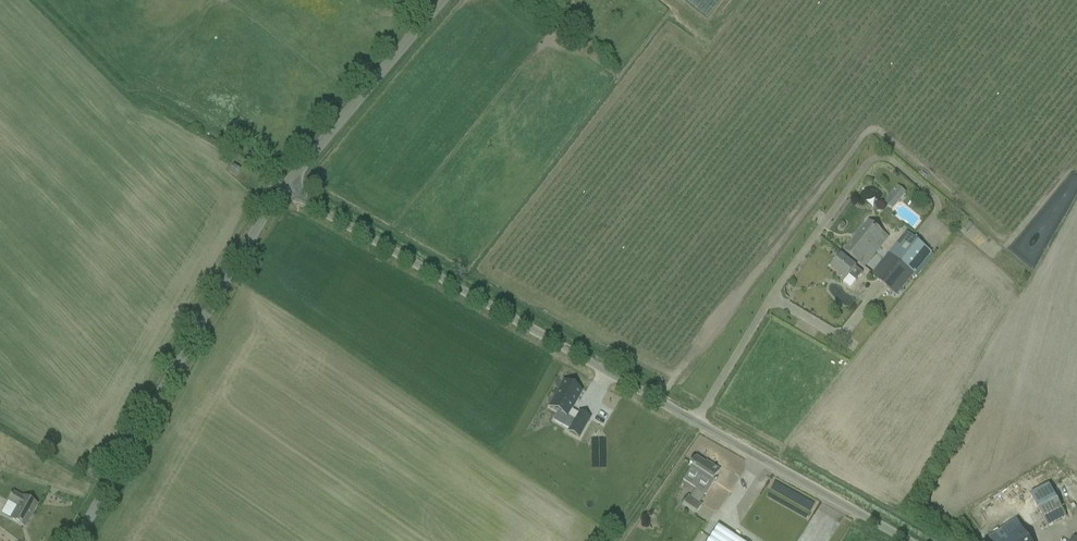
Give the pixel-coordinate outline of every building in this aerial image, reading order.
[(707,20),(722,0),(682,0),(707,20)] [(233,167),(229,173),(236,177),(240,171),(233,167)] [(898,186),(885,202),(893,209),(906,193),(898,186)] [(866,268),(889,238),(869,222),(845,252),(858,263),(865,268),(865,267),(866,268)] [(914,274),(932,252),(906,231),(889,254),(914,274)] [(897,295),(914,274),(889,254),(873,273),(874,274),(872,276),(897,295)] [(856,282),(863,273),(842,256),(832,268),(839,274),(838,275),(846,281),(849,276),(856,282)] [(575,422),(570,431),(569,432),(579,438),(590,419),(580,413),(579,415),(571,411),(582,392),(564,382),(550,408),(558,413),(575,422)] [(694,461),(693,460),(688,467),(691,469),(685,477),(701,487),(699,490),(704,494),(720,471),(711,465),(709,467),(696,459),(694,461)] [(774,482),(770,489),(780,494),(783,487),(774,482)] [(1067,518),(1058,501),(1050,486),(1032,496),(1049,527),(1067,518)] [(25,528),(37,505),(22,497),(13,492),(7,502),(17,508),(11,520),(25,528)] [(702,506),(699,504),(691,499),(690,498),(688,496),(682,505),(696,514),(702,506)] [(1022,523),(995,540),(1034,540),(1022,523)] [(718,527),(708,540),(739,540),(718,527)]
